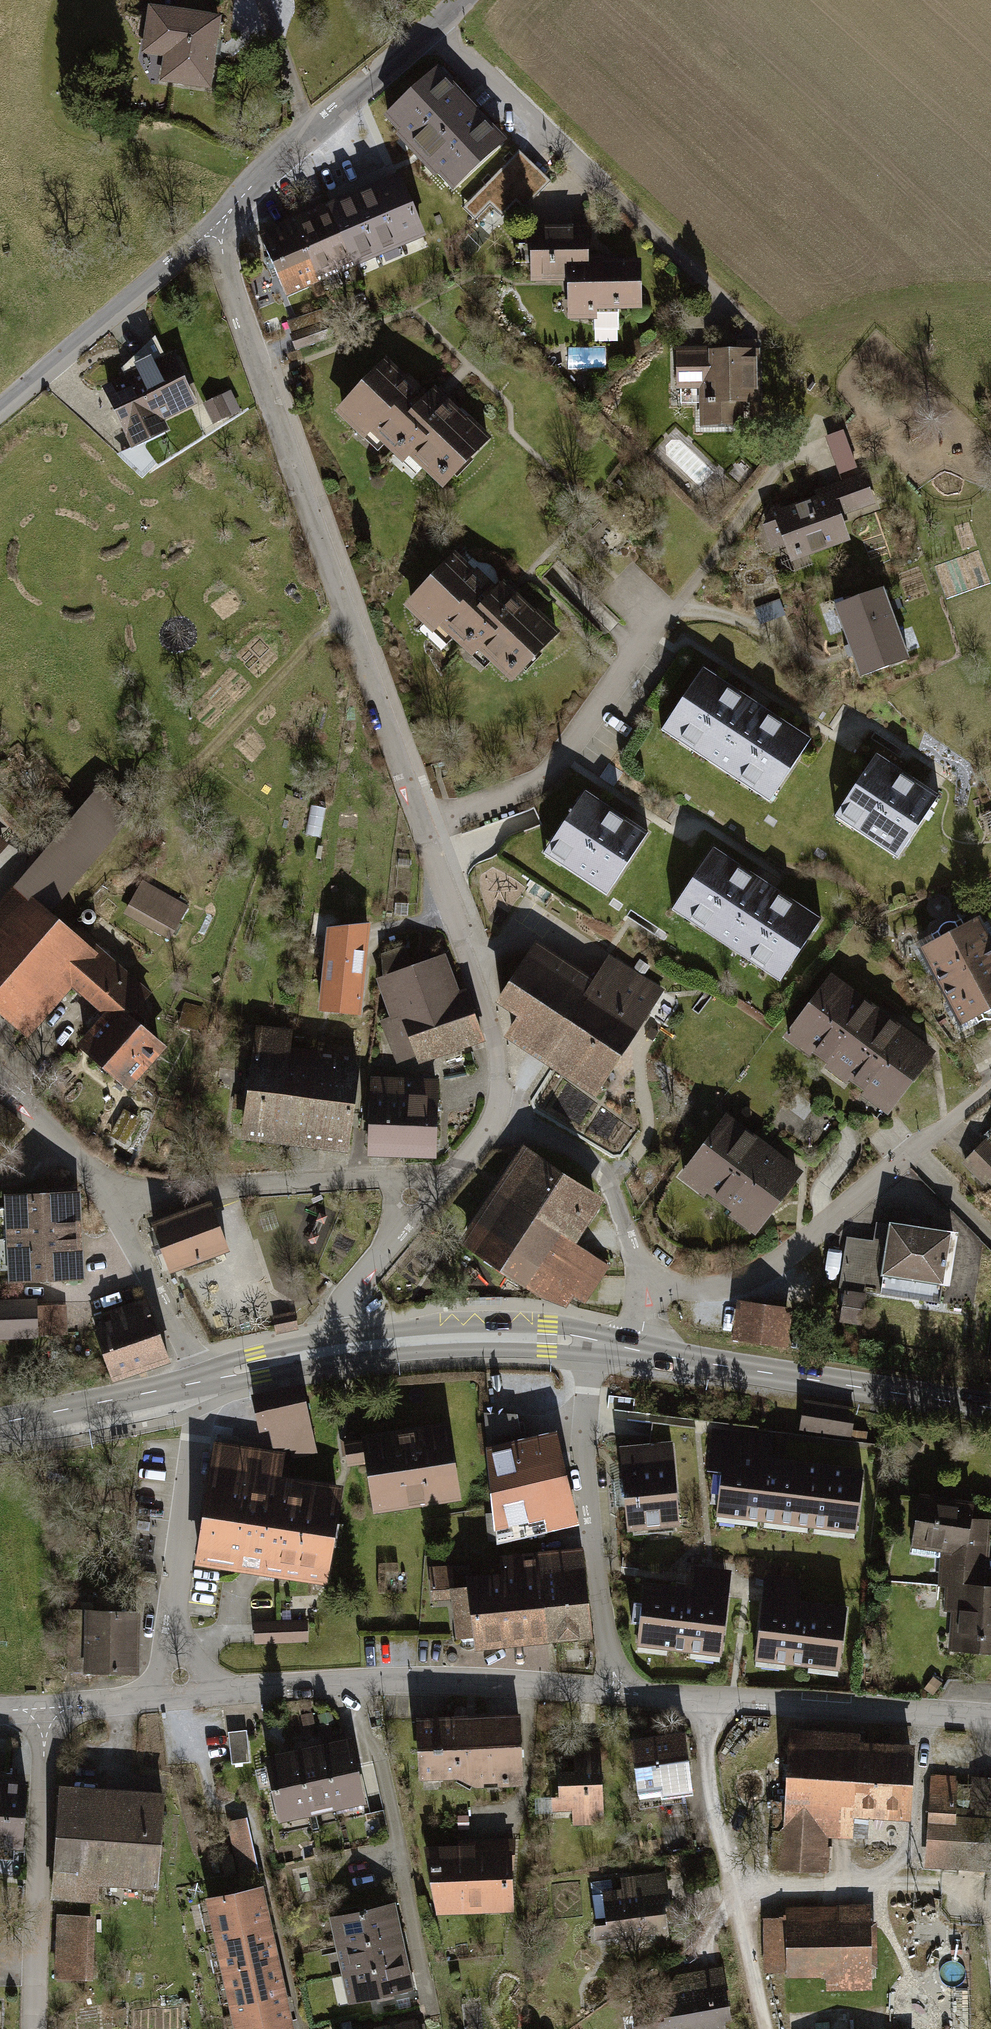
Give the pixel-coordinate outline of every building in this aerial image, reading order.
[(147,9),(141,55),(159,57),(155,87),(215,94),(224,19),(147,9)] [(386,123),(452,195),(504,146),(439,75),(386,123)] [(522,150),(465,207),(477,220),(492,205),(504,216),(519,202),(525,209),(553,181),(522,150)] [(327,211),(353,270),(424,240),(400,181),(327,211)] [(317,285),(353,270),(327,211),(291,226),(317,285)] [(584,225),(525,229),(529,288),(563,286),(565,322),(646,317),(643,262),(587,266),(584,225)] [(257,241),(282,300),(317,285),(291,226),(257,241)] [(287,325),(297,351),(336,336),(326,310),(287,325)] [(608,366),(607,345),(571,346),(571,367),(608,366)] [(768,347),(675,349),(676,398),(695,398),(696,432),(746,431),(745,403),(769,402),(768,347)] [(125,443),(197,408),(168,349),(96,384),(125,443)] [(442,485),(485,440),(434,391),(425,401),(385,363),(339,411),(371,441),(379,433),(407,461),(412,456),(442,485)] [(201,406),(213,428),(244,411),(233,389),(201,406)] [(868,475),(768,508),(787,563),(853,541),(845,518),(879,507),(868,475)] [(495,596),(454,559),(408,609),(437,636),(443,630),(475,660),(482,653),(513,681),(554,636),(502,588),(495,596)] [(879,586),(829,603),(855,677),(905,659),(879,586)] [(815,741),(702,668),(659,733),(772,807),(815,741)] [(942,795),(876,754),(835,820),(902,861),(942,795)] [(0,904),(0,1005),(28,1029),(73,978),(111,1012),(86,1041),(131,1080),(162,1045),(125,1014),(142,995),(44,909),(128,813),(100,789),(0,904)] [(657,841),(592,800),(549,867),(614,908),(657,841)] [(824,920),(711,848),(670,911),(783,983),(824,920)] [(187,905),(144,881),(126,913),(169,938),(187,905)] [(977,916),(922,945),(944,988),(990,963),(990,943),(977,916)] [(368,921),(326,927),(318,1010),(359,1014),(368,921)] [(441,951),(374,976),(409,1067),(476,1041),(441,951)] [(512,1028),(551,1054),(592,992),(588,989),(531,951),(501,998),(523,1012),(512,1028)] [(610,956),(588,989),(592,992),(551,1054),(597,1085),(661,989),(610,956)] [(944,988),(962,1022),(990,1007),(990,963),(944,988)] [(930,1049),(832,975),(789,1032),(887,1106),(930,1049)] [(204,1008),(185,1004),(179,1027),(198,1032),(204,1008)] [(256,1025),(240,1135),(305,1144),(318,1052),(287,1048),(289,1030),(256,1025)] [(318,1052),(305,1144),(345,1149),(357,1057),(318,1052)] [(433,1081),(373,1078),(370,1150),(430,1153),(433,1081)] [(797,1170),(724,1117),(682,1173),(755,1226),(797,1170)] [(959,1164),(989,1194),(990,1191),(990,1140),(988,1136),(959,1164)] [(594,1194),(532,1153),(470,1249),(544,1297),(562,1304),(581,1274),(596,1283),(608,1261),(593,1253),(591,1256),(565,1238),(594,1194)] [(0,1199),(7,1293),(85,1288),(78,1194),(0,1199)] [(151,1226),(168,1269),(225,1248),(209,1205),(151,1226)] [(949,1234),(891,1225),(887,1246),(850,1240),(842,1285),(938,1301),(949,1234)] [(863,1294),(844,1291),(840,1320),(859,1323),(863,1294)] [(42,1337),(71,1335),(69,1300),(40,1301),(42,1337)] [(91,1321),(113,1385),(169,1365),(146,1301),(91,1321)] [(793,1309),(734,1301),(729,1341),(788,1349),(793,1309)] [(0,1303),(0,1341),(39,1341),(38,1302),(0,1303)] [(302,1386),(253,1399),(266,1446),(283,1441),(288,1460),(320,1451),(302,1386)] [(855,1410),(804,1402),(800,1429),(851,1437),(855,1410)] [(488,1447),(484,1448),(494,1539),(575,1521),(554,1432),(521,1440),(516,1414),(484,1413),(488,1447)] [(362,1437),(373,1509),(458,1496),(447,1424),(362,1437)] [(777,1440),(715,1432),(710,1463),(727,1466),(721,1514),(856,1531),(864,1471),(775,1459),(777,1440)] [(668,1442),(621,1446),(629,1530),(676,1526),(668,1442)] [(281,1455),(219,1446),(212,1488),(274,1498),(278,1478),(281,1455)] [(340,1487),(278,1478),(274,1498),(270,1527),(332,1537),(340,1487)] [(274,1498),(212,1488),(200,1557),(263,1568),(270,1527),(274,1498)] [(922,1495),(912,1550),(946,1556),(946,1586),(987,1588),(990,1523),(990,1520),(970,1519),(973,1503),(922,1495)] [(270,1527),(263,1568),(323,1578),(332,1537),(270,1527)] [(537,1553),(547,1642),(589,1637),(579,1548),(537,1553)] [(537,1553),(499,1557),(500,1574),(467,1577),(475,1649),(547,1642),(537,1553)] [(691,1589),(645,1583),(637,1644),(719,1654),(730,1570),(694,1566),(692,1581),(691,1589)] [(801,1580),(766,1576),(756,1658),(837,1668),(845,1609),(798,1602),(801,1580)] [(987,1588),(946,1586),(944,1612),(954,1613),(951,1651),(990,1653),(990,1589),(987,1588)] [(142,1614),(79,1611),(76,1676),(139,1679),(142,1614)] [(308,1614),(252,1617),(254,1649),(310,1645),(308,1614)] [(464,1718),(466,1777),(479,1783),(520,1781),(518,1716),(464,1718)] [(422,1779),(466,1777),(464,1718),(419,1720),(422,1779)] [(243,1731),(224,1734),(228,1764),(247,1761),(243,1731)] [(681,1733),(632,1740),(640,1793),(661,1790),(662,1797),(690,1793),(681,1733)] [(913,1746),(791,1738),(782,1867),(825,1870),(828,1834),(851,1835),(852,1815),(908,1819),(913,1746)] [(347,1739),(319,1744),(336,1818),(363,1811),(347,1739)] [(319,1744),(290,1751),(307,1825),(336,1818),(319,1744)] [(597,1746),(563,1748),(565,1778),(557,1778),(558,1811),(574,1810),(575,1825),(601,1823),(597,1746)] [(261,1758),(278,1833),(307,1825),(290,1751),(261,1758)] [(934,1777),(927,1874),(990,1878),(990,1781),(934,1777)] [(0,1779),(0,1849),(25,1851),(31,1781),(0,1779)] [(157,1896),(165,1795),(57,1786),(50,1888),(157,1896)] [(241,1816),(221,1820),(234,1880),(254,1876),(241,1816)] [(424,1849),(429,1917),(511,1911),(506,1844),(424,1849)] [(668,1880),(589,1892),(598,1953),(677,1942),(668,1880)] [(195,1900),(204,1939),(266,1925),(257,1886),(195,1900)] [(323,1919),(329,1948),(395,1934),(389,1904),(323,1919)] [(787,1919),(763,1919),(764,1972),(788,1972),(788,1976),(871,1975),(870,1910),(787,1911),(787,1919)] [(91,1918),(53,1916),(50,1980),(89,1982),(91,1918)] [(204,1939),(212,1977),(274,1963),(266,1925),(204,1939)] [(395,1934),(329,1948),(336,1977),(402,1963),(395,1934)] [(212,1977),(221,2016),(283,2002),(274,1963),(212,1977)] [(402,1963),(336,1977),(342,2008),(409,1994),(402,1963)] [(627,1984),(636,2028),(685,2028),(732,2020),(721,1966),(627,1984)] [(224,2028),(289,2028),(283,2002),(221,2016),(224,2028)]
